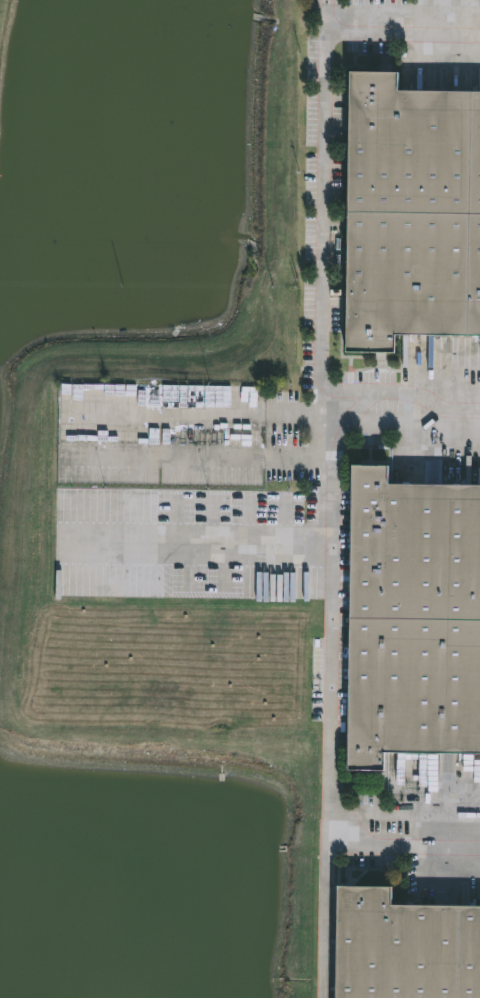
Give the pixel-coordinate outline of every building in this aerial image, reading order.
[(350,351),(399,352),(399,334),(479,335),(479,96),(401,95),(401,74),(353,73),(350,351)] [(165,387),(165,407),(258,407),(259,387),(165,387)] [(262,446),(262,425),(165,425),(165,446),(262,446)] [(352,770),(389,770),(389,754),(479,755),(479,487),(392,486),(392,465),(355,464),(352,770)] [(340,997),(479,997),(479,908),(395,907),(395,887),(341,886),(340,997)]
